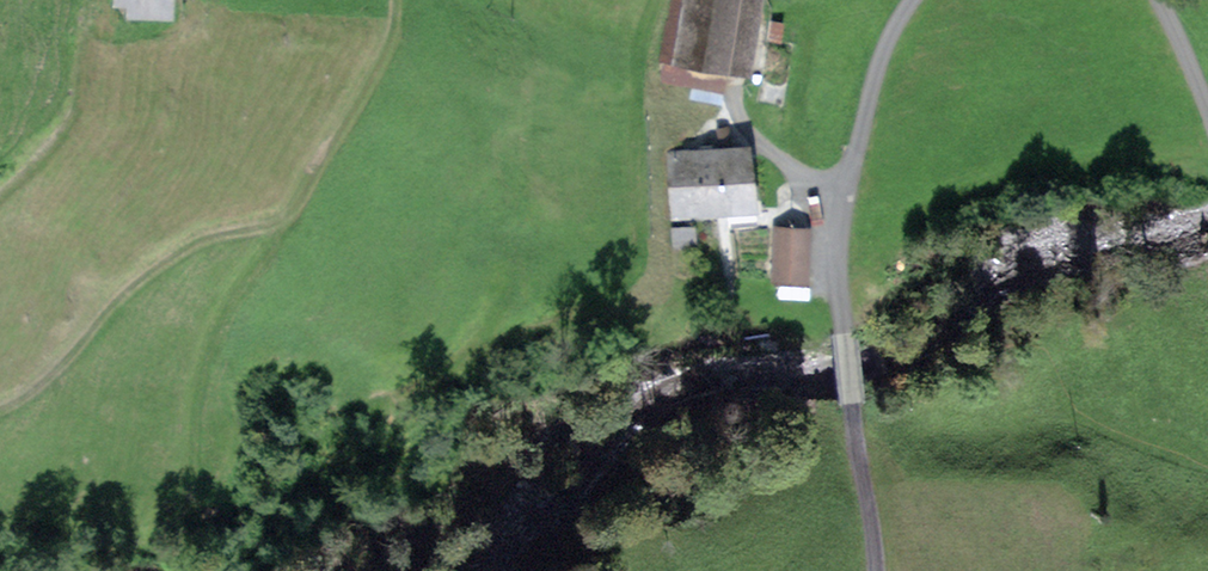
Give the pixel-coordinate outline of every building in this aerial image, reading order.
[(108,17),(171,15),(170,0),(108,0),(108,17)] [(673,62),(730,72),(743,0),(684,0),(673,62)] [(750,147),(667,154),(672,221),(755,215),(750,147)] [(673,230),(675,247),(695,245),(693,228),(673,230)] [(809,228),(772,228),(771,283),(808,284),(809,228)]
